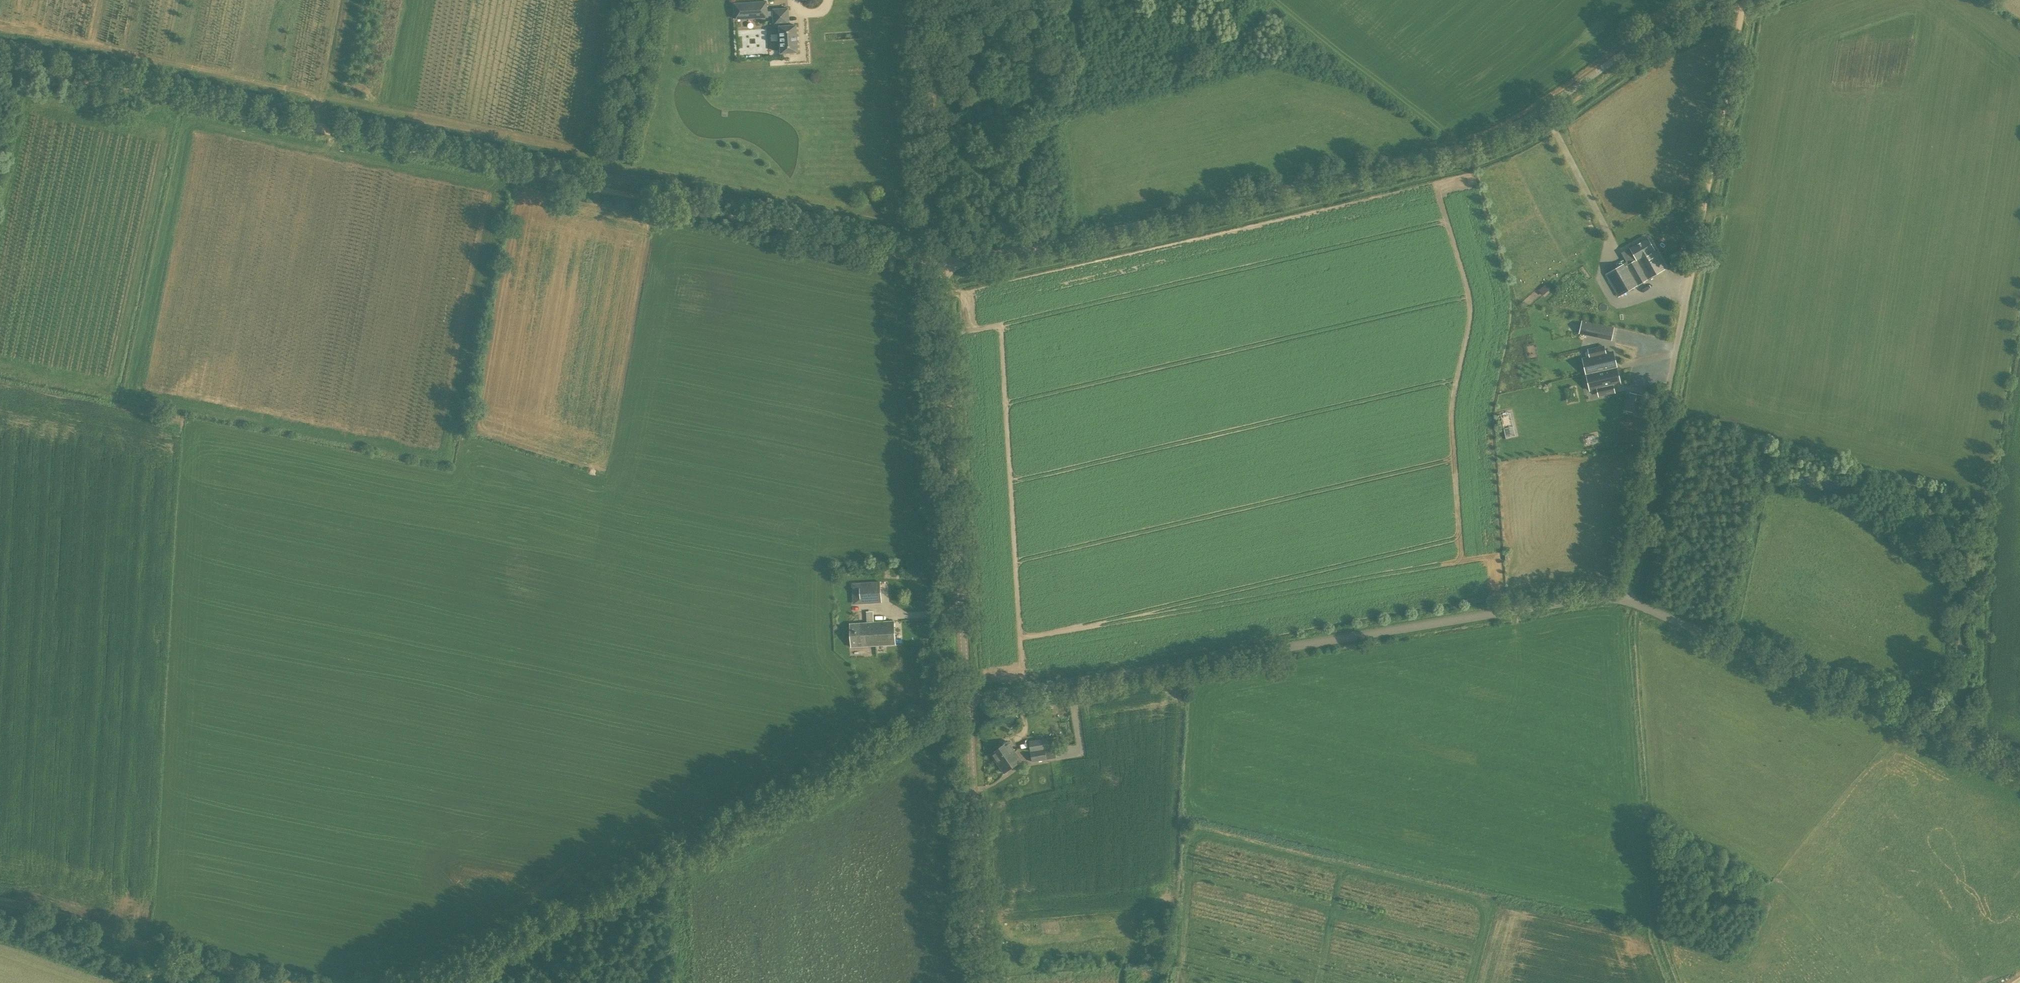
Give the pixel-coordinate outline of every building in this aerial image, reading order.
[(735,19),(767,17),(767,16),(773,16),(774,25),(779,25),(781,53),(798,52),(796,26),(789,26),(788,9),(773,10),(773,11),(767,12),(766,2),(734,4),(735,19)] [(1619,296),(1665,269),(1647,238),(1622,253),(1627,261),(1606,274),(1619,296)] [(1571,330),(1581,331),(1582,319),(1572,318),(1571,330)] [(1591,336),(1600,338),(1603,325),(1594,323),(1591,336)] [(1587,374),(1615,367),(1612,352),(1605,354),(1603,346),(1593,348),(1596,358),(1584,361),(1587,374)] [(1615,367),(1587,374),(1590,387),(1602,384),(1604,395),(1613,393),(1612,385),(1619,383),(1615,367)] [(1628,403),(1626,410),(1638,413),(1640,406),(1628,403)] [(853,604),(881,602),(880,581),(851,583),(853,604)] [(852,647),(895,644),(894,621),(850,624),(852,647)] [(1032,761),(1047,759),(1045,749),(1055,748),(1053,737),(1029,741),(1032,761)] [(991,754),(997,762),(1014,750),(1009,742),(991,754)] [(1004,772),(1021,760),(1014,750),(997,762),(1004,772)]
